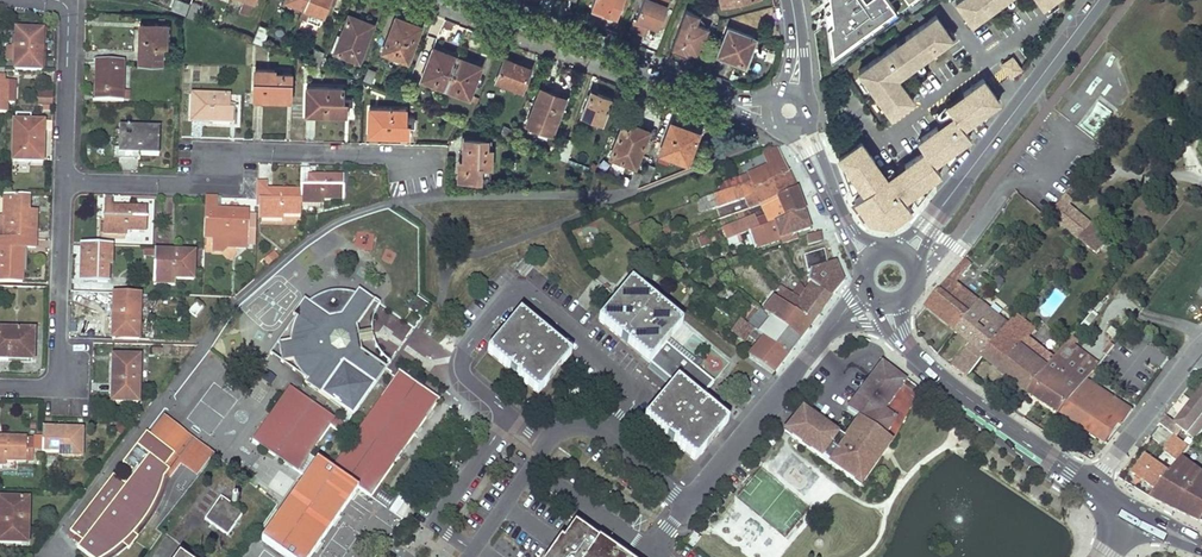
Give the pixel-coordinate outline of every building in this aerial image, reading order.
[(187,3),(177,0),(174,0),(171,9),(183,14),(187,3)] [(238,11),(248,15),(254,0),(242,0),(238,11)] [(303,6),(299,17),(307,20),(311,10),(322,14),(326,3),(332,5),(334,0),(305,0),(303,6)] [(589,7),(606,13),(609,4),(618,8),(621,0),(592,0),(589,7)] [(668,0),(641,0),(630,29),(644,34),(647,24),(658,27),(668,0)] [(830,23),(828,25),(832,52),(892,8),(886,0),(827,0),(830,23)] [(955,1),(971,23),(985,13),(983,10),(997,0),(955,0),(955,1)] [(186,16),(194,19),(199,5),(191,2),(186,16)] [(615,16),(618,8),(609,4),(606,13),(615,16)] [(322,14),(311,10),(307,20),(318,24),(322,14)] [(699,15),(685,10),(671,48),(686,53),(687,51),(697,55),(708,27),(696,22),(699,15)] [(951,37),(935,15),(858,70),(888,112),(911,97),(897,79),(893,83),(888,77),(934,45),(936,48),(951,37)] [(336,35),(330,51),(358,61),(372,25),(347,16),(340,36),(336,35)] [(406,61),(420,26),(395,16),(382,51),(406,61)] [(164,47),(165,26),(138,25),(137,63),(160,63),(160,47),(164,47)] [(266,30),(257,26),(251,39),(260,43),(266,30)] [(753,38),(726,28),(717,54),(744,64),(753,38)] [(14,36),(12,70),(40,71),(42,33),(31,32),(30,36),(14,36)] [(444,87),(455,56),(432,47),(420,78),(444,87)] [(322,51),(314,48),(308,61),(317,64),(322,51)] [(467,96),(478,65),(455,56),(444,87),(467,96)] [(529,68),(504,58),(495,81),(520,90),(529,68)] [(1008,58),(998,65),(1006,77),(1016,70),(1008,58)] [(120,103),(120,63),(103,63),(103,72),(95,72),(95,93),(100,93),(99,102),(120,103)] [(371,82),(375,71),(366,68),(362,79),(371,82)] [(289,100),(290,74),(273,73),(273,71),(253,70),(253,94),(261,95),(261,99),(282,101),(282,90),(287,90),(286,100),(289,100)] [(963,124),(998,97),(982,74),(962,88),(964,91),(947,103),(953,112),(938,124),(935,121),(927,127),(933,131),(924,139),(938,157),(969,134),(963,124)] [(6,114),(6,103),(10,103),(11,84),(0,84),(0,113),(6,114)] [(341,88),(306,86),(305,110),(322,111),(322,114),(344,115),(344,103),(341,102),(341,88)] [(564,97),(539,87),(526,123),(551,132),(564,97)] [(594,102),(597,94),(589,91),(587,100),(594,102)] [(52,94),(38,93),(37,105),(52,106),(52,94)] [(587,100),(581,115),(601,123),(610,99),(597,94),(594,102),(587,100)] [(227,99),(192,98),(191,124),(233,125),(233,108),(227,108),(227,99)] [(1086,121),(1085,120),(1081,126),(1098,136),(1113,112),(1097,103),(1086,121)] [(404,123),(404,110),(368,109),(366,131),(375,132),(375,135),(407,137),(407,123),(404,123)] [(623,135),(627,122),(622,120),(617,132),(623,135)] [(617,132),(608,154),(634,164),(647,130),(627,122),(623,135),(617,132)] [(686,163),(698,133),(671,122),(660,152),(686,163)] [(51,124),(13,123),(13,145),(18,145),(18,163),(43,164),(44,133),(51,133),(51,124)] [(933,131),(927,127),(920,133),(924,139),(933,131)] [(158,157),(158,129),(118,128),(118,154),(132,154),(132,146),(149,146),(149,155),(149,156),(158,157)] [(920,143),(924,139),(920,133),(915,135),(920,143)] [(871,156),(874,154),(860,134),(835,151),(853,197),(856,199),(882,177),(880,175),(883,173),(871,156)] [(564,160),(571,142),(559,137),(557,141),(552,156),(564,160)] [(552,156),(557,141),(552,139),(546,153),(550,155),(552,156)] [(922,145),(933,161),(938,157),(924,139),(920,143),(922,145)] [(455,168),(455,179),(478,180),(479,166),(488,166),(489,149),(485,149),(485,141),(461,140),(460,160),(464,160),(464,168),(455,168)] [(933,161),(922,145),(903,159),(905,163),(889,174),(891,176),(884,181),(882,177),(856,199),(863,206),(870,214),(874,216),(880,218),(886,220),(890,219),(892,219),(895,219),(899,218),(903,216),(907,213),(912,209),(913,207),(905,196),(940,171),(933,161)] [(149,155),(149,146),(132,146),(132,154),(149,155)] [(752,187),(786,172),(774,147),(761,153),(765,164),(718,185),(720,191),(749,180),(752,187)] [(648,181),(654,166),(647,163),(641,179),(648,181)] [(488,180),(488,166),(479,166),(478,180),(488,180)] [(307,189),(308,169),(299,169),(298,191),(299,203),(320,204),(320,200),(343,200),(343,189),(307,189)] [(636,188),(641,174),(633,171),(630,179),(628,178),(626,184),(636,188)] [(759,203),(794,188),(786,172),(752,187),(749,180),(720,191),(693,201),(698,212),(713,205),(754,191),(759,203)] [(265,184),(257,183),(256,200),(256,206),(260,207),(259,219),(281,220),(281,215),(298,216),(299,203),(298,191),(270,191),(269,196),(265,195),(265,184)] [(772,222),(802,211),(794,188),(759,203),(758,203),(763,215),(753,218),(752,215),(721,229),(725,239),(739,233),(772,222)] [(22,196),(4,196),(3,218),(0,218),(0,238),(34,239),(34,233),(29,232),(29,213),(17,213),(17,207),(22,208),(22,196)] [(225,234),(245,236),(246,212),(214,211),(215,199),(206,198),(204,239),(225,239),(225,234)] [(123,231),(143,231),(144,209),(118,208),(118,215),(112,215),(112,200),(104,200),(103,233),(123,235),(123,231)] [(1021,220),(1033,230),(1042,219),(1030,208),(1021,220)] [(793,232),(808,226),(802,211),(772,222),(777,237),(793,232)] [(1091,223),(1078,213),(1065,228),(1078,239),(1091,223)] [(1091,223),(1078,239),(1096,254),(1109,238),(1098,229),(1107,219),(1099,214),(1091,223)] [(777,237),(772,222),(739,233),(741,238),(743,237),(745,243),(749,241),(752,248),(778,240),(777,237)] [(820,231),(804,236),(807,243),(822,239),(820,231)] [(779,244),(795,239),(793,232),(777,237),(778,240),(779,244)] [(22,283),(22,272),(19,272),(19,248),(34,248),(34,239),(0,238),(0,282),(22,283)] [(110,265),(111,245),(79,244),(78,279),(95,279),(95,283),(106,284),(106,265),(110,265)] [(819,312),(842,281),(835,260),(827,263),(822,249),(801,257),(806,271),(808,270),(806,282),(810,283),(806,289),(800,298),(819,312)] [(189,254),(154,252),(153,275),(171,275),(171,280),(192,281),(192,269),(188,268),(189,254)] [(963,259),(925,306),(955,331),(978,302),(956,283),(971,265),(963,259)] [(685,283),(678,277),(676,279),(684,286),(685,283)] [(651,298),(630,281),(615,297),(597,320),(673,382),(644,418),(694,459),(725,421),(697,398),(711,381),(664,342),(679,322),(651,298)] [(746,299),(753,291),(743,282),(737,289),(746,299)] [(773,298),(809,325),(819,312),(800,298),(806,289),(800,284),(789,293),(779,284),(775,289),(778,291),(773,298)] [(737,289),(734,286),(729,293),(737,302),(747,310),(751,304),(746,299),(737,289)] [(251,439),(302,476),(308,454),(327,425),(349,440),(354,432),(344,425),(385,367),(360,349),(354,324),(359,318),(374,299),(357,288),(354,291),(344,307),(339,313),(328,315),(317,308),(308,300),(303,297),(291,314),(294,316),(292,320),(291,323),(290,329),(288,334),(284,339),(278,340),(278,346),(280,360),(291,359),(292,362),(296,369),(299,372),(302,376),(305,378),(302,381),(345,412),(339,421),(287,385),(251,439)] [(334,290),(329,291),(326,292),(320,293),(314,296),(308,300),(317,308),(332,298),(344,290),(334,290)] [(354,291),(344,290),(332,298),(344,307),(354,291)] [(756,307),(763,299),(753,291),(746,299),(751,304),(756,307)] [(112,315),(111,339),(137,339),(139,294),(117,294),(116,315),(112,315)] [(429,304),(416,294),(406,308),(420,317),(429,304)] [(344,307),(332,298),(317,308),(328,315),(339,313),(344,307)] [(797,339),(809,325),(773,298),(762,312),(797,339)] [(1007,325),(978,302),(955,331),(971,345),(952,366),(966,376),(982,357),(1007,325)] [(202,310),(195,304),(188,312),(195,318),(202,310)] [(761,311),(749,326),(758,334),(761,337),(785,355),(797,339),(762,312),(761,311)] [(568,354),(518,312),(486,351),(537,392),(568,354)] [(1007,325),(982,357),(1027,393),(1048,366),(1022,345),(1035,329),(1017,314),(1007,325)] [(749,326),(738,318),(730,329),(744,340),(748,335),(753,340),(758,334),(749,326)] [(1141,331),(1131,323),(1121,337),(1131,345),(1141,331)] [(0,329),(0,360),(7,360),(7,358),(32,359),(32,345),(28,345),(28,330),(0,329)] [(1048,366),(1027,393),(1059,414),(1076,393),(1093,371),(1100,362),(1092,356),(1089,358),(1080,351),(1085,346),(1077,339),(1080,335),(1076,332),(1048,366)] [(785,355),(761,337),(746,356),(771,373),(785,355)] [(1100,357),(1102,359),(1114,345),(1111,343),(1100,357)] [(1085,346),(1080,351),(1089,358),(1092,356),(1100,362),(1102,359),(1100,357),(1094,353),(1085,346)] [(115,402),(136,403),(139,358),(123,357),(123,362),(112,361),(111,384),(116,384),(115,402)] [(910,403),(917,391),(879,363),(845,408),(887,439),(890,440),(898,425),(910,403)] [(396,370),(354,432),(349,440),(328,468),(308,454),(302,476),(259,538),(286,556),(307,556),(356,487),(369,496),(436,398),(396,370)] [(1093,371),(1076,393),(1106,414),(1111,407),(1098,396),(1108,382),(1093,371)] [(1201,430),(1201,392),(1176,425),(1195,440),(1201,430)] [(1106,414),(1076,393),(1059,414),(1105,443),(1130,410),(1117,400),(1111,407),(1106,414)] [(815,412),(822,403),(812,394),(803,403),(815,412)] [(887,439),(845,408),(839,417),(821,438),(847,457),(865,432),(883,445),(887,439)] [(214,453),(162,413),(69,531),(81,541),(76,547),(89,556),(100,556),(113,549),(127,537),(137,525),(149,510),(159,491),(163,475),(166,471),(172,475),(181,464),(197,476),(214,453)] [(76,431),(41,430),(40,452),(61,452),(60,457),(79,458),(80,446),(75,446),(76,431)] [(1189,447),(1177,437),(1166,451),(1178,462),(1181,458),(1187,450),(1189,447)] [(4,465),(4,460),(32,461),(33,439),(0,439),(0,465),(4,465)] [(1170,474),(1146,455),(1133,472),(1156,490),(1170,474)] [(1150,497),(1198,520),(1201,514),(1201,473),(1197,469),(1181,458),(1178,462),(1170,474),(1156,490),(1150,497)] [(857,483),(869,464),(860,459),(849,477),(857,483)] [(219,496),(204,518),(226,534),(242,511),(234,506),(238,499),(231,494),(226,501),(219,496)] [(20,544),(21,521),(27,521),(28,501),(0,500),(0,508),(3,509),(2,523),(0,523),(0,543),(20,544)] [(596,541),(573,525),(562,541),(559,539),(546,556),(585,556),(596,541)] [(701,538),(693,532),(685,541),(694,548),(701,538)] [(585,556),(621,556),(597,540),(596,541),(585,556)]
